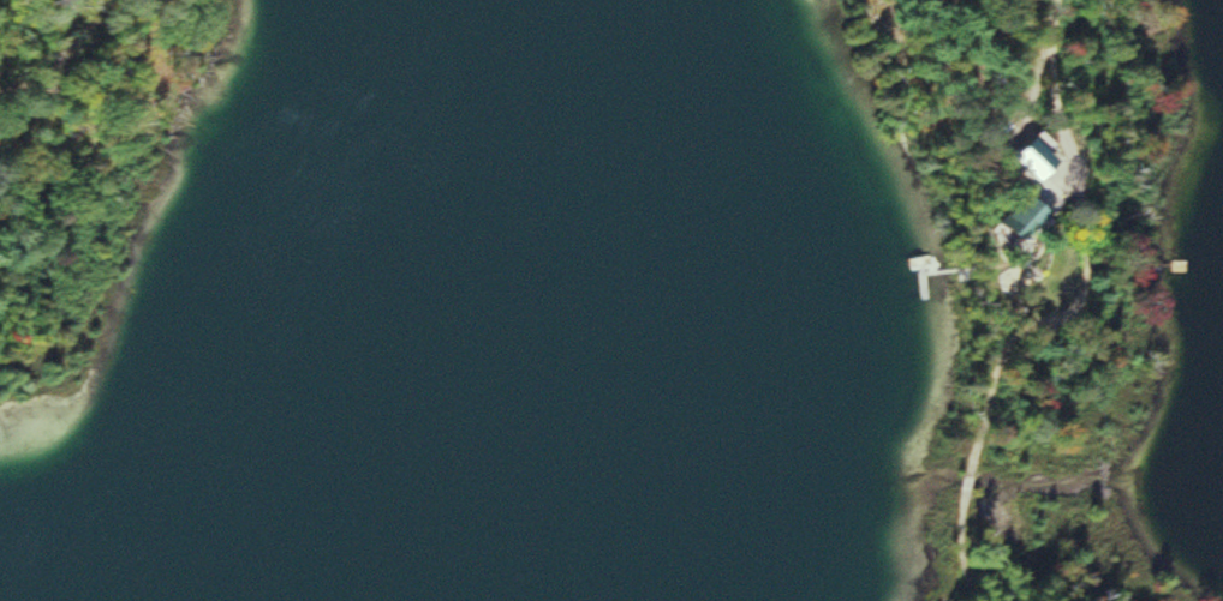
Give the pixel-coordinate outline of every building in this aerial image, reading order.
[(1010,222),(1038,244),(1066,209),(1038,187),(1010,222)]
